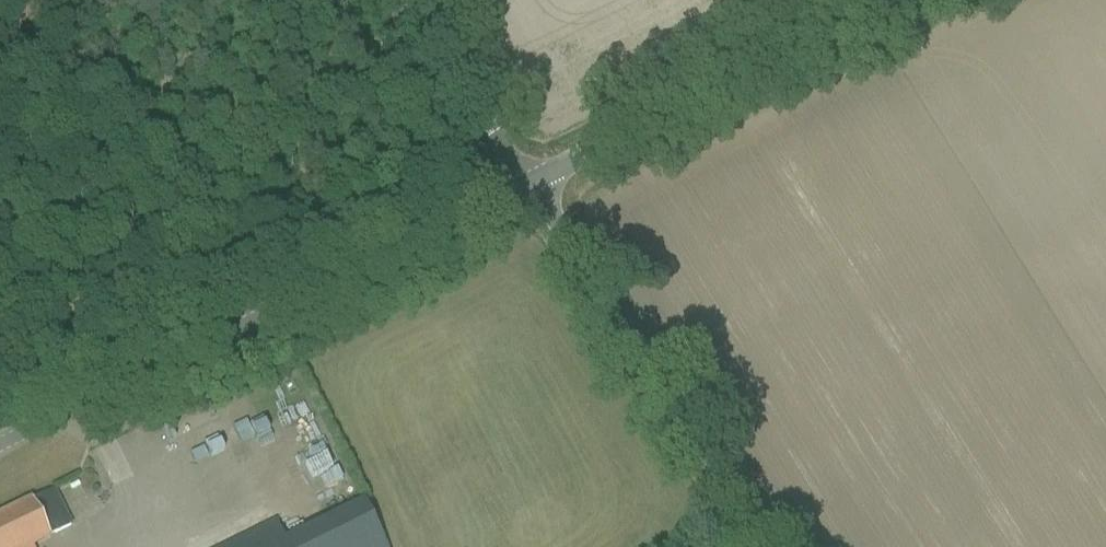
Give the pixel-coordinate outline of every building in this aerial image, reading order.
[(0,517),(0,546),(32,546),(31,546),(70,527),(53,491),(0,517)] [(363,500),(270,546),(386,546),(363,500)] [(257,530),(224,546),(265,546),(257,530)]
